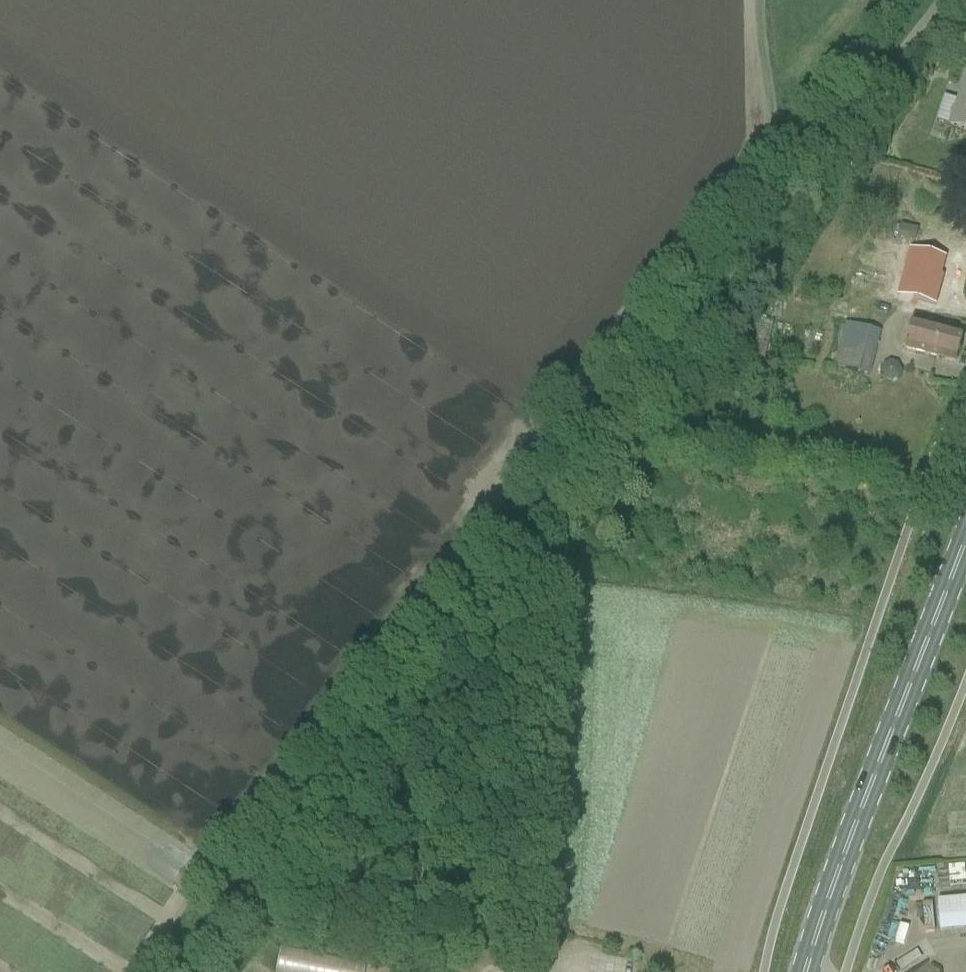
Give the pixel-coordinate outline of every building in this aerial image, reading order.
[(965,132),(965,76),(958,101),(943,96),(934,122),(949,126),(965,132)] [(921,233),(902,228),(899,239),(918,245),(921,233)] [(916,285),(939,291),(942,277),(939,276),(944,258),(908,250),(903,269),(919,273),(916,285)] [(750,356),(763,359),(772,323),(758,321),(750,356)] [(902,349),(936,358),(955,363),(962,336),(943,331),(909,322),(902,349)] [(878,332),(844,323),(833,366),(868,375),(878,332)] [(965,928),(965,899),(936,902),(938,931),(965,928)] [(358,969),(304,962),(303,971),(358,971),(358,969)]
